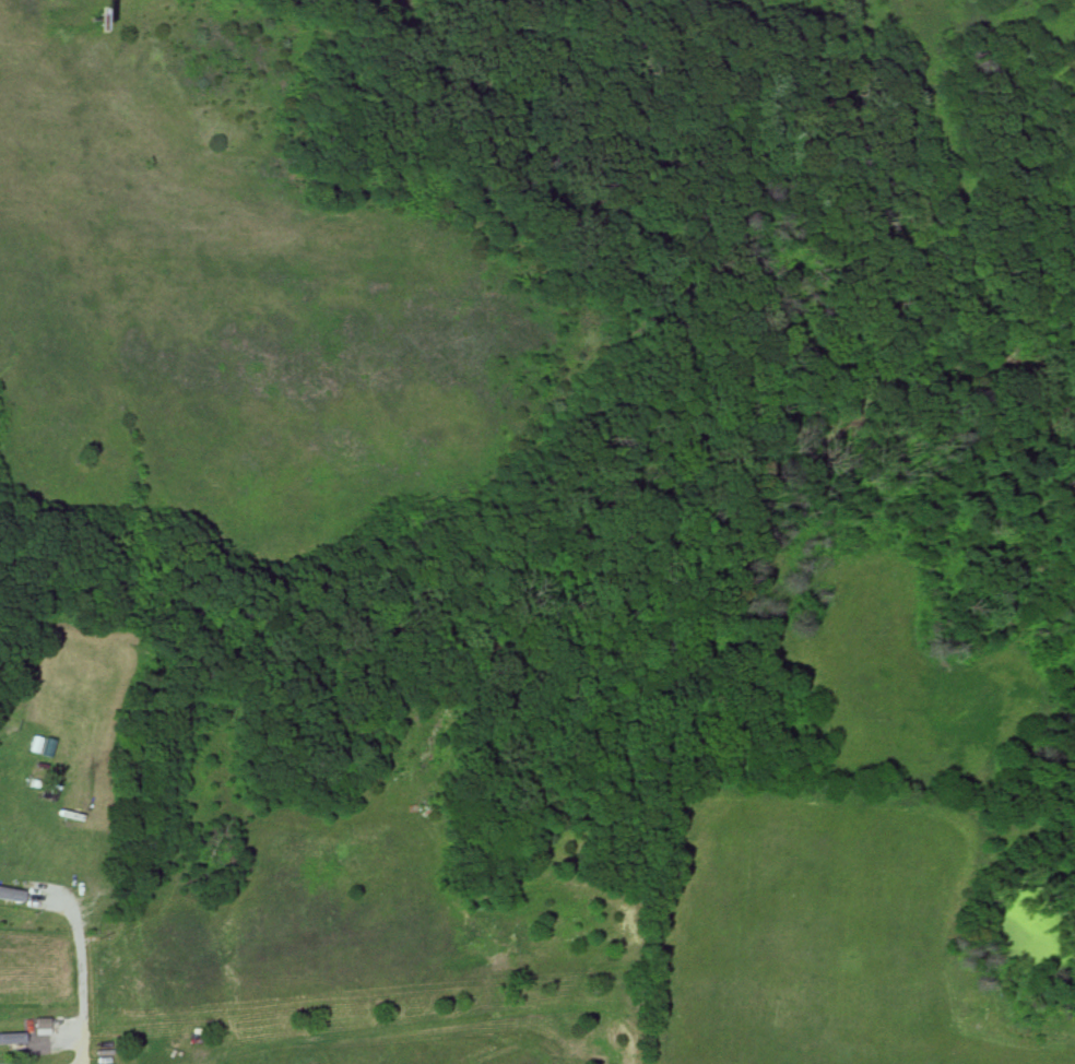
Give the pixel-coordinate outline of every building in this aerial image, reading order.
[(0,888),(0,898),(18,900),(19,891),(0,888)] [(26,1044),(26,1032),(0,1032),(0,1044),(26,1044)]
